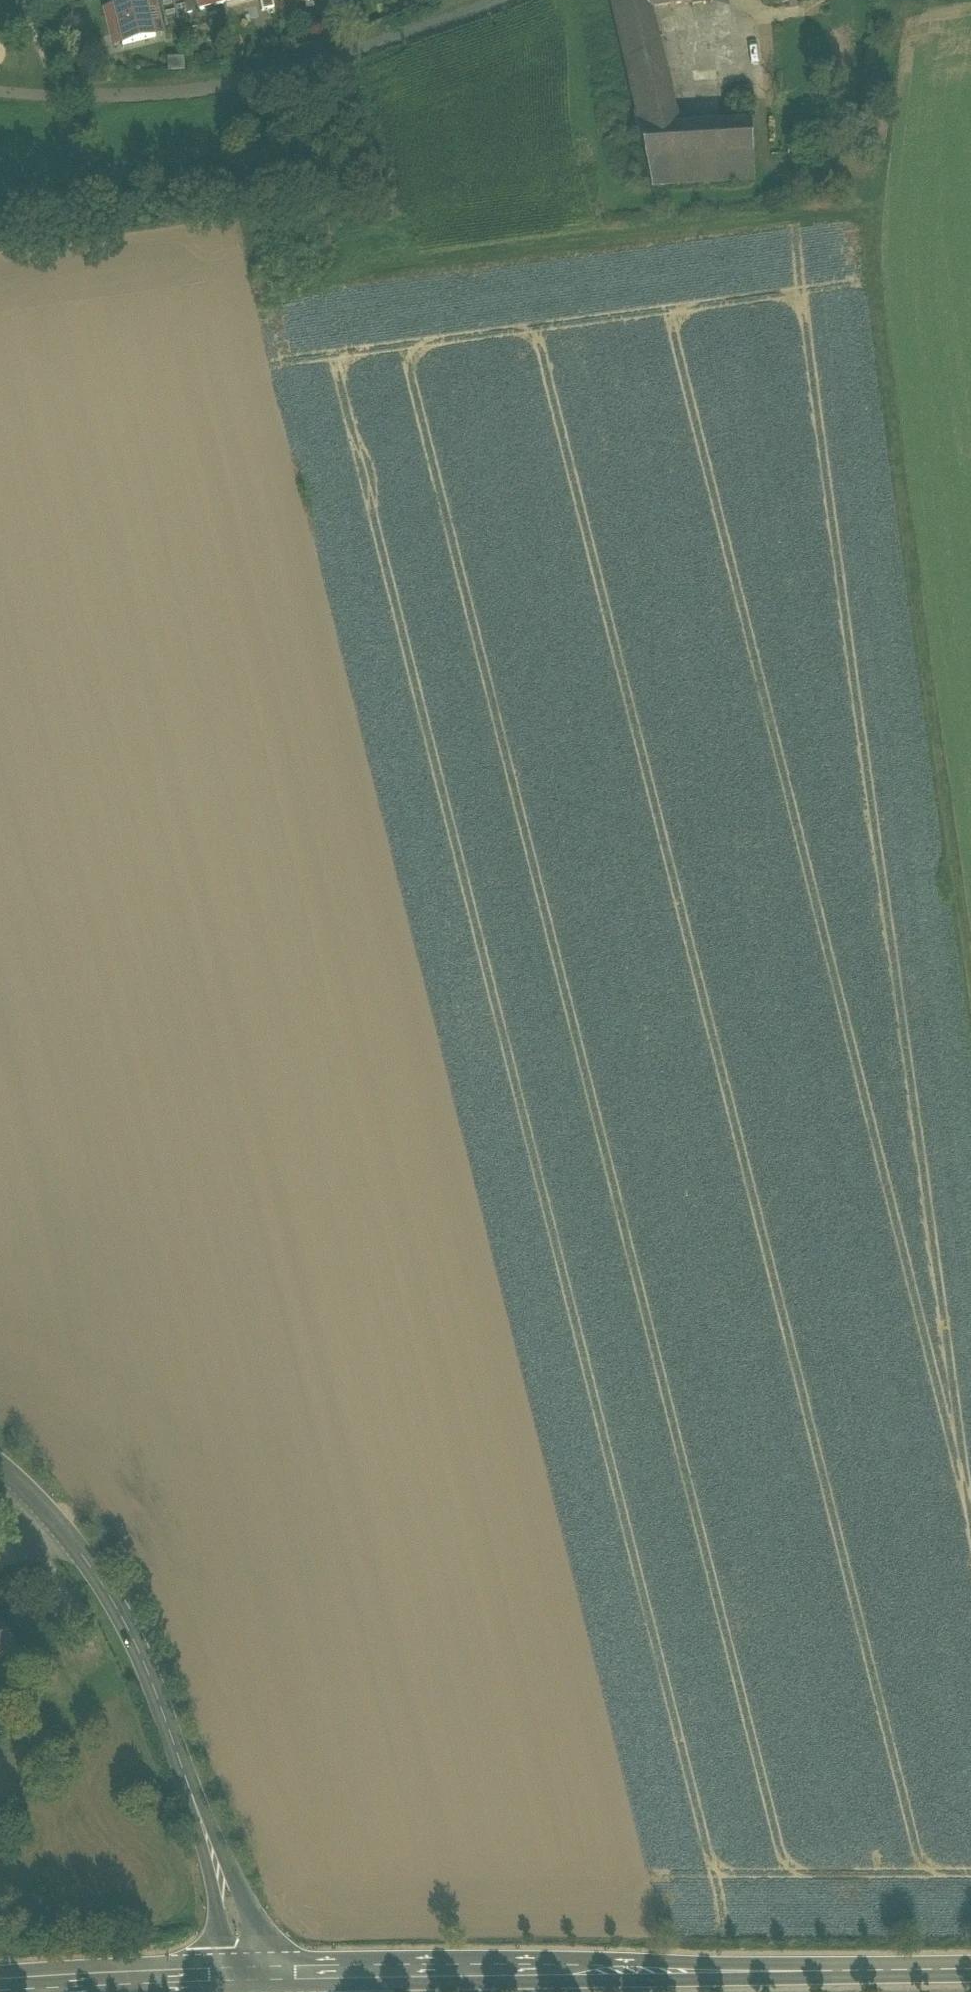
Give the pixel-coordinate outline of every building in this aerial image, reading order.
[(122,51),(155,42),(151,27),(159,25),(152,0),(146,0),(145,0),(144,0),(133,0),(111,6),(112,9),(105,11),(111,37),(118,35),(122,51)] [(224,6),(222,0),(195,0),(198,12),(224,6)] [(262,12),(274,9),(272,0),(259,0),(262,12)] [(639,130),(677,127),(651,11),(712,1),(711,0),(609,0),(639,130)] [(751,123),(677,127),(639,130),(647,164),(753,158),(751,123)] [(754,181),(753,158),(647,164),(652,188),(754,181)] [(0,1627),(0,1660),(15,1651),(0,1627)]
